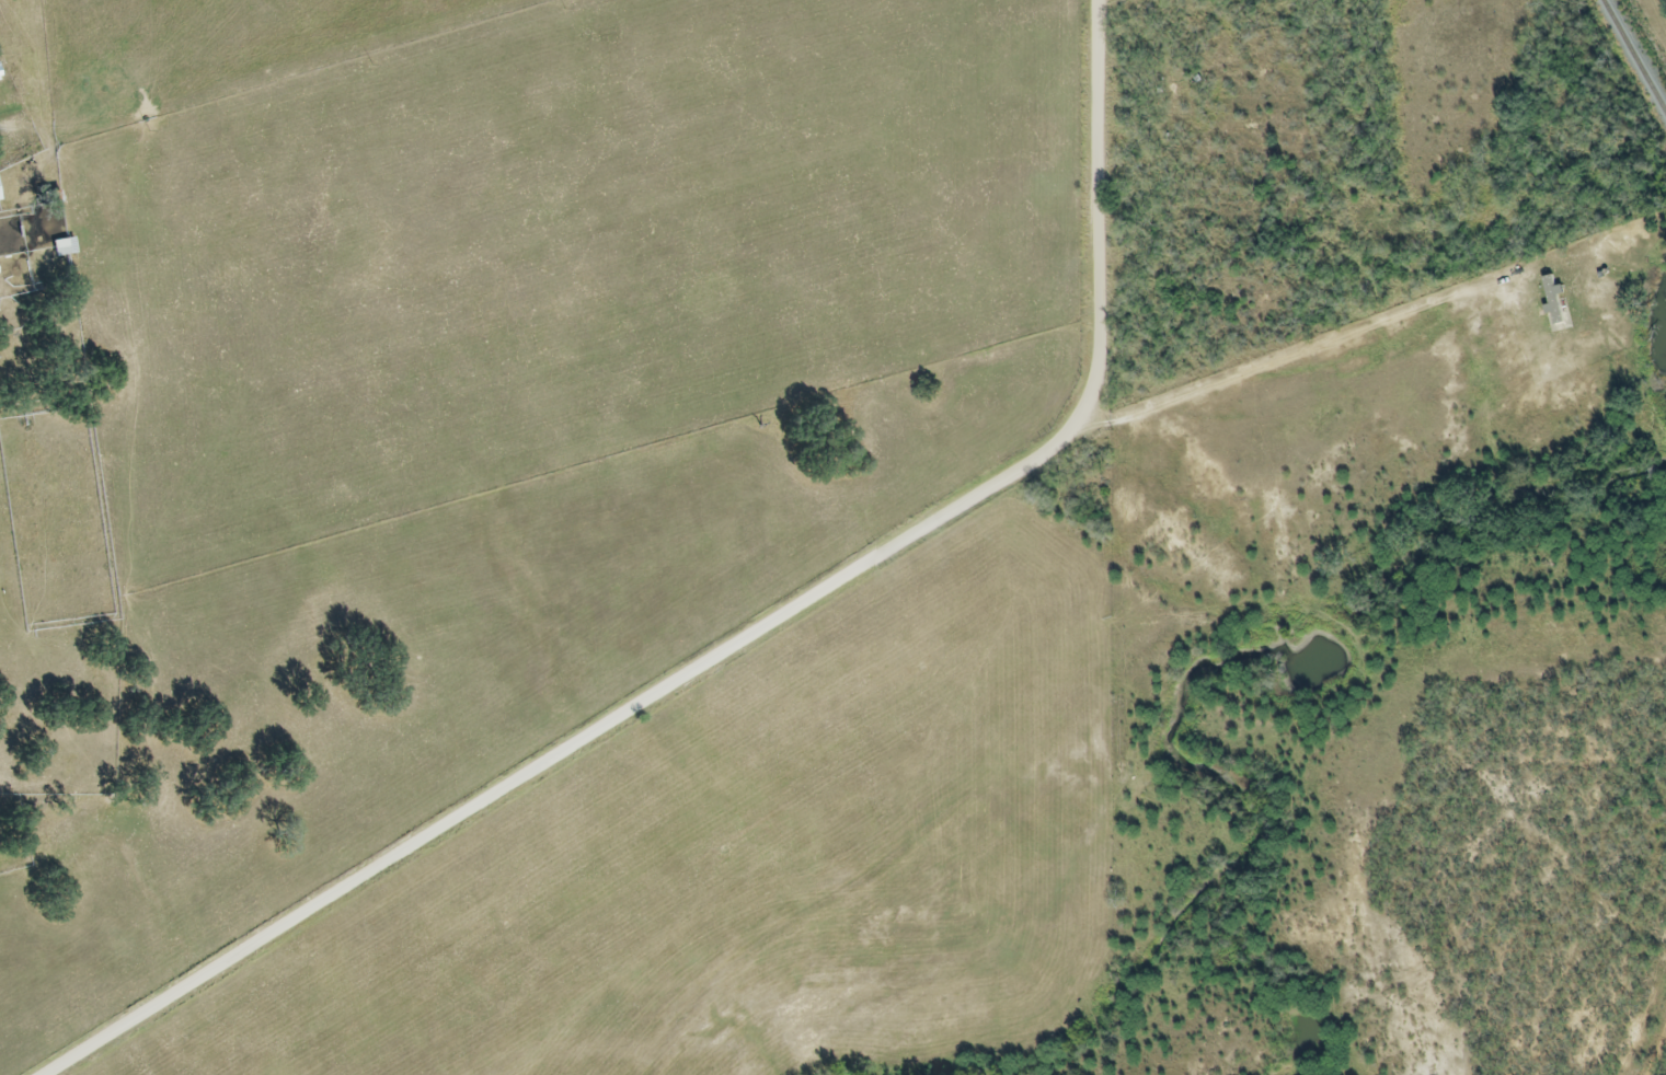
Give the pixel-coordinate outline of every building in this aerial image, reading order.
[(75,256),(72,240),(52,243),(54,259),(75,256)] [(1547,338),(1566,336),(1564,301),(1556,302),(1555,286),(1544,286),(1547,338)]
